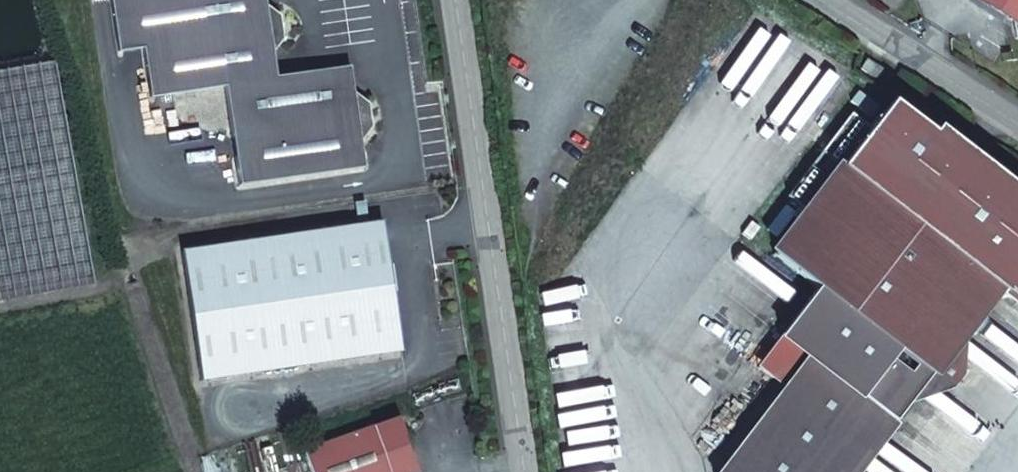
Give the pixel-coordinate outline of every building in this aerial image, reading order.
[(114,18),(183,0),(111,0),(114,18)] [(114,18),(119,51),(143,48),(151,98),(225,87),(240,185),(365,167),(361,140),(373,126),(369,102),(355,92),(351,66),(276,76),(273,53),(284,38),(281,14),(266,4),(265,0),(183,0),(114,18)] [(1015,22),(1017,37),(1017,0),(979,0),(1015,22)] [(884,70),(867,59),(861,70),(878,80),(884,70)] [(95,284),(91,263),(55,60),(0,71),(0,301),(95,284)] [(816,148),(782,193),(802,208),(769,251),(809,282),(777,330),(807,353),(783,386),(716,471),(847,471),(925,371),(944,386),(955,372),(946,365),(952,357),(941,349),(960,324),(972,309),(992,283),(1017,303),(1017,193),(933,126),(929,132),(886,100),(866,126),(845,110),(816,148)] [(191,249),(209,376),(405,348),(387,221),(191,249)] [(982,316),(972,309),(960,324),(970,332),(982,316)] [(807,353),(777,330),(752,362),(783,386),(807,353)] [(311,471),(418,471),(412,456),(407,457),(401,439),(406,437),(399,418),(361,431),(360,431),(304,451),(311,471)]
